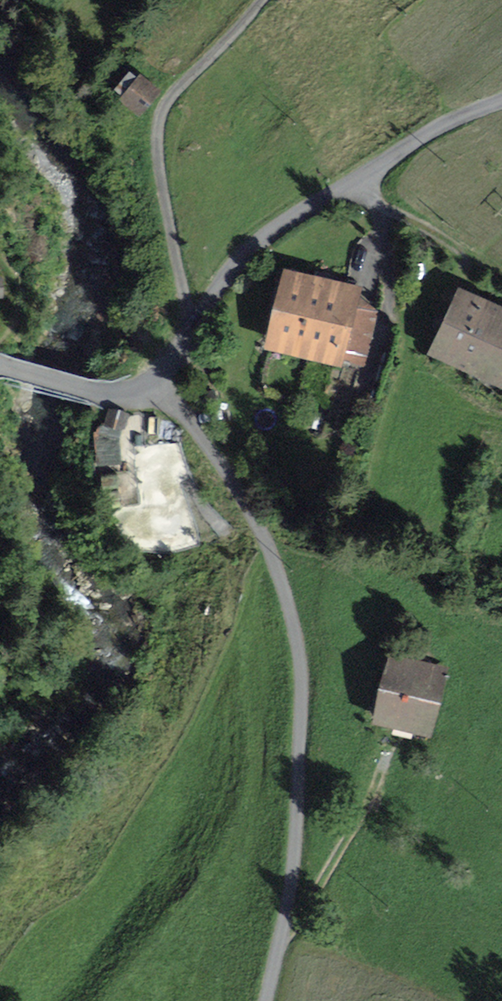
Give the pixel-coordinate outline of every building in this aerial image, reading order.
[(161,93),(140,76),(122,97),(143,115),(161,93)] [(316,285),(283,278),(266,348),(341,366),(343,355),(364,360),(374,318),(351,313),(356,295),(316,285)] [(462,292),(434,351),(501,383),(501,311),(462,292)] [(444,670),(393,658),(378,722),(428,734),(444,670)]
